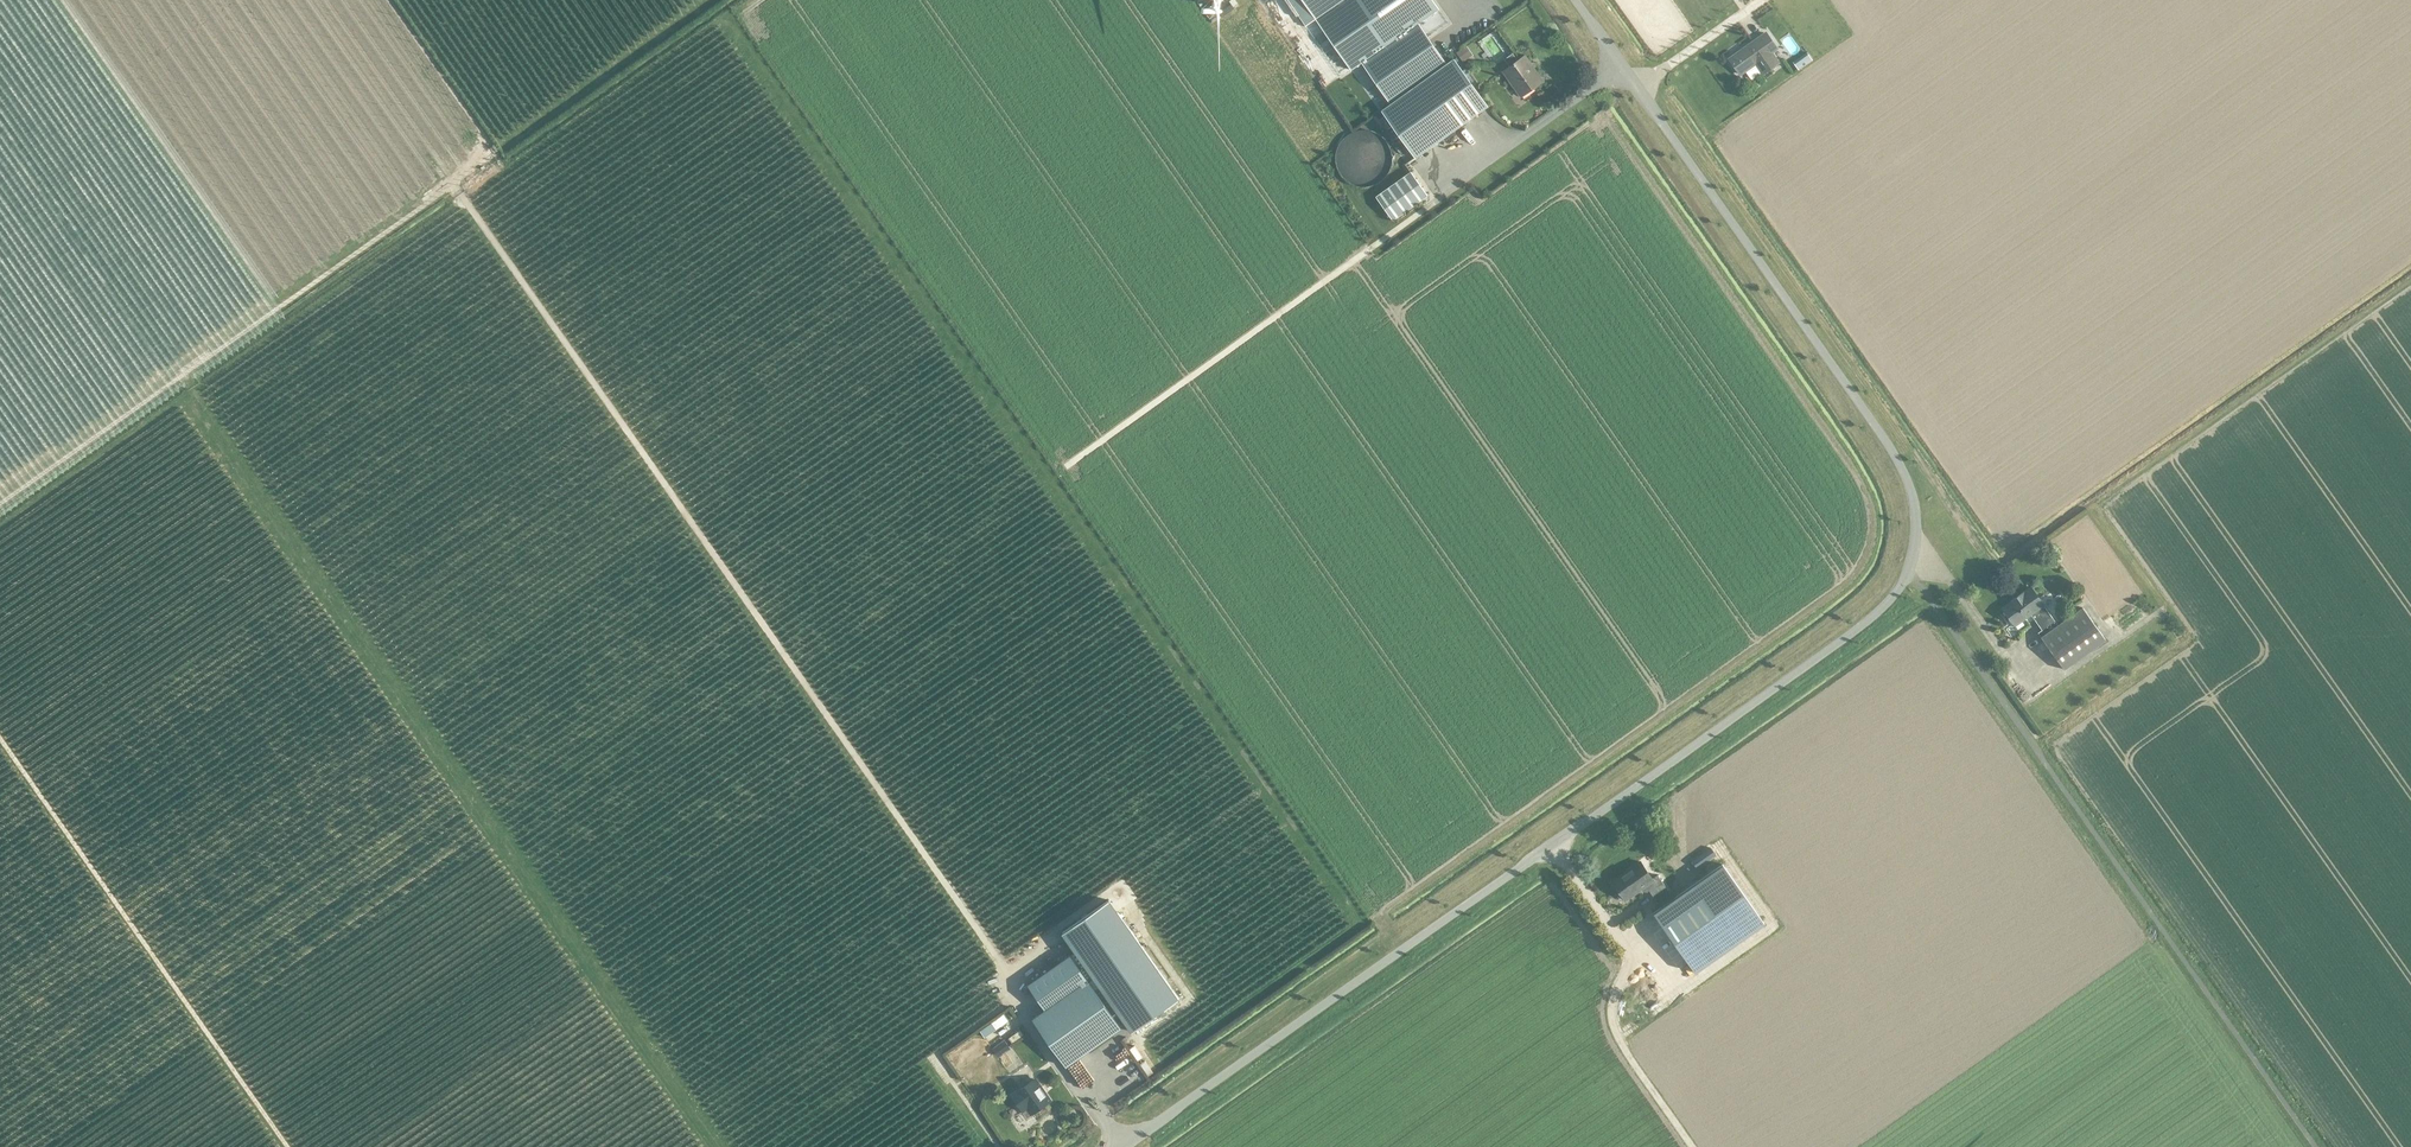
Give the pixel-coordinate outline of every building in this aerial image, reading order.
[(1315,19),(1351,70),(1439,9),(1433,0),(1288,0),(1306,25),(1315,19)] [(1392,104),(1448,64),(1419,22),(1363,61),(1392,104)] [(1771,52),(1776,48),(1766,33),(1765,33),(1766,35),(1761,38),(1761,37),(1753,42),(1754,43),(1737,55),(1736,54),(1729,59),(1740,74),(1756,63),(1763,73),(1778,63),(1771,52)] [(1510,67),(1503,72),(1521,96),(1543,81),(1525,56),(1518,61),(1512,53),(1504,59),(1510,67)] [(1454,60),(1382,111),(1416,157),(1487,106),(1454,60)] [(1351,184),(1354,185),(1357,186),(1358,186),(1362,186),(1366,186),(1370,186),(1374,184),(1377,183),(1381,181),(1383,178),(1386,175),(1389,171),(1391,166),(1391,162),(1392,160),(1392,157),(1391,152),(1390,149),(1388,145),(1386,142),(1385,140),(1382,138),(1381,136),(1378,134),(1375,133),(1374,132),(1371,131),(1367,130),(1363,130),(1358,131),(1354,132),(1349,134),(1346,137),(1343,139),(1340,143),(1339,145),(1337,149),(1336,153),(1335,158),(1335,161),(1336,164),(1336,166),(1337,169),(1339,173),(1342,176),(1343,178),(1345,179),(1347,182),(1349,183),(1351,184)] [(1427,195),(1411,172),(1376,197),(1393,220),(1427,195)] [(2031,587),(2002,608),(2015,626),(2031,615),(2034,619),(2046,609),(2044,605),(2031,587)] [(2049,610),(2058,603),(2049,592),(2040,599),(2049,610)] [(2058,625),(2046,609),(2034,619),(2045,634),(2041,637),(2064,669),(2105,640),(2082,608),(2058,625)] [(1629,872),(1613,883),(1620,892),(1622,891),(1627,899),(1646,886),(1661,908),(1674,898),(1657,875),(1652,879),(1640,862),(1628,870),(1629,872)] [(1722,864),(1674,898),(1661,908),(1653,913),(1687,961),(1695,973),(1764,924),(1756,912),(1722,864)] [(1179,999),(1109,900),(1062,933),(1132,1032),(1179,999)] [(1087,978),(1070,955),(1028,985),(1044,1008),(1080,983),(1081,985),(1033,1019),(1066,1066),(1121,1027),(1088,980),(1086,982),(1085,980),(1087,978)] [(1013,1006),(1007,1009),(1011,1017),(1017,1015),(1013,1006)] [(992,1023),(980,1031),(985,1037),(996,1029),(992,1023)] [(1004,1040),(992,1048),(999,1057),(1010,1049),(1004,1040)] [(1008,1058),(998,1064),(1006,1076),(1016,1070),(1008,1058)] [(1017,1092),(1012,1095),(1019,1106),(1024,1102),(1032,1113),(1050,1101),(1035,1079),(1028,1084),(1025,1078),(1018,1083),(1022,1088),(1017,1092)]
